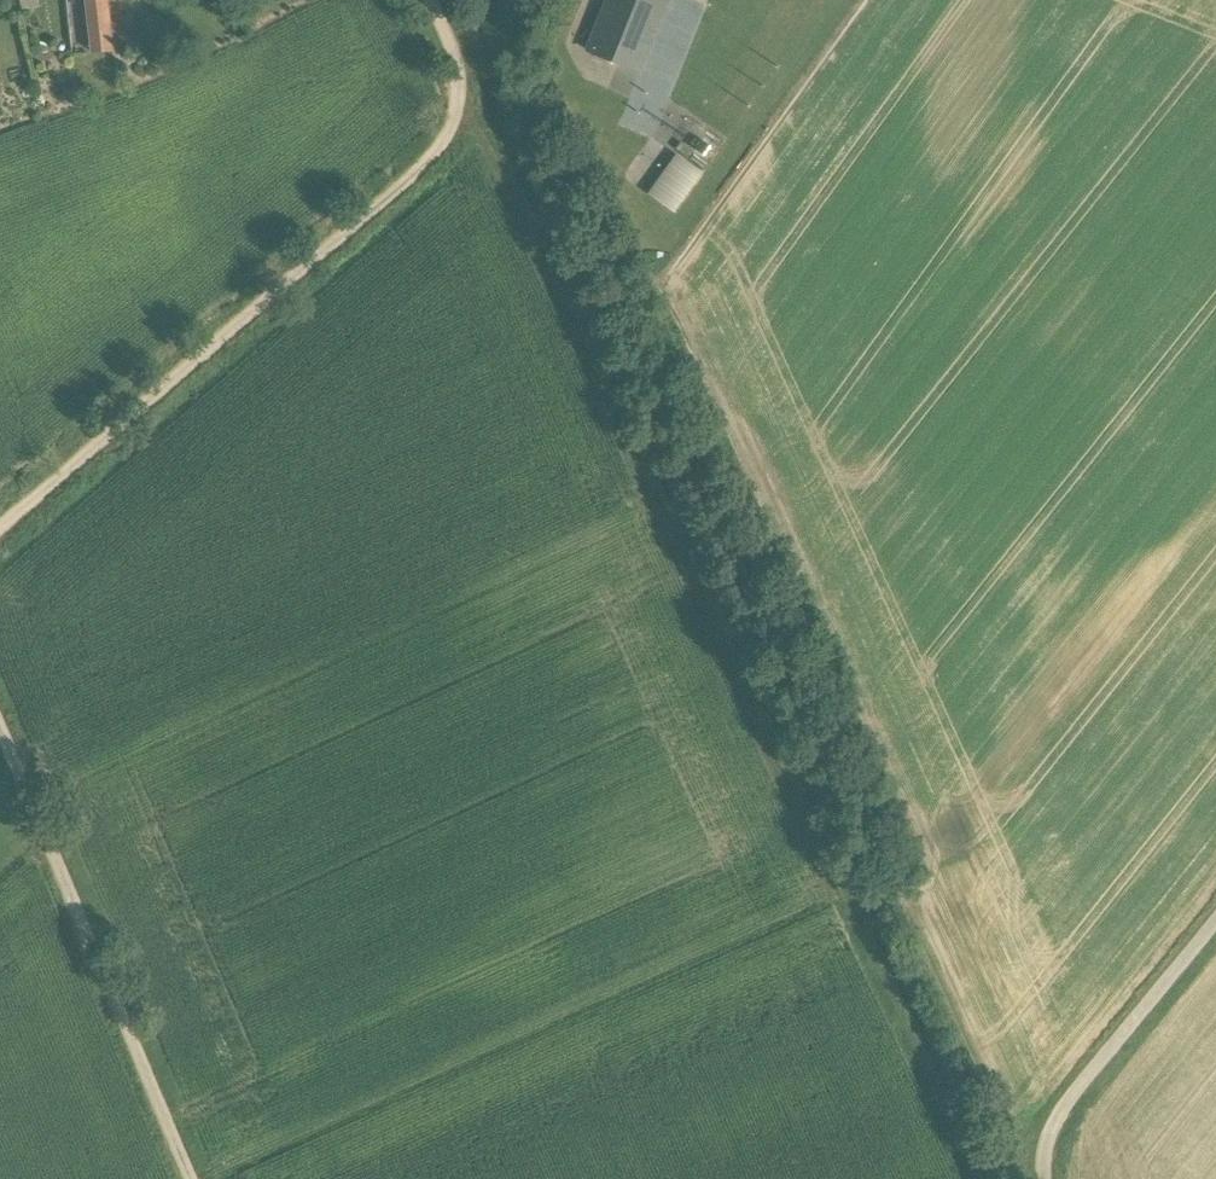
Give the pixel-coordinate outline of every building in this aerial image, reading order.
[(25,14),(43,7),(40,0),(22,0),(25,14)] [(94,53),(113,51),(108,0),(89,0),(94,53)] [(590,52),(643,73),(654,43),(645,40),(661,0),(611,0),(590,52)] [(677,154),(649,194),(676,213),(704,173),(677,154)]
